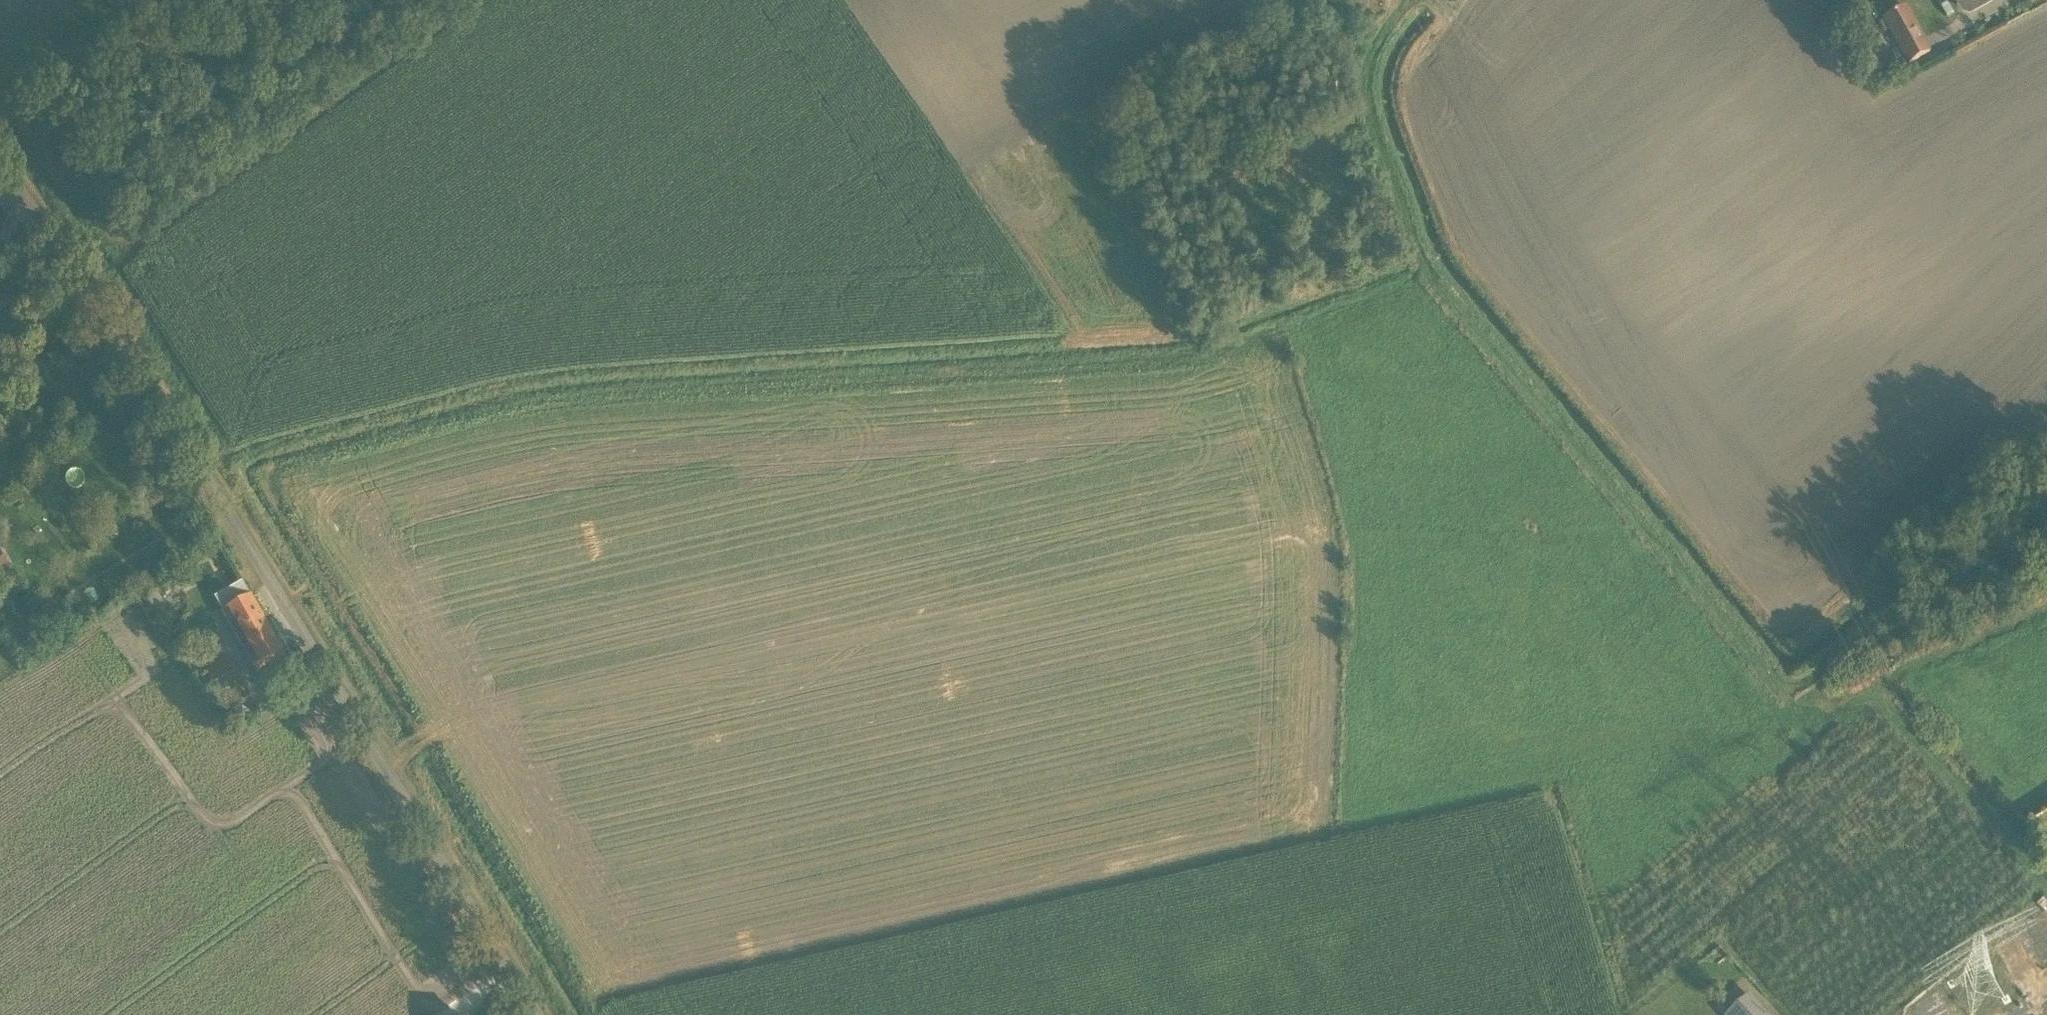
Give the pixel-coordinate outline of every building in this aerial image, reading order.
[(1906,7),(1885,19),(1909,62),(1930,51),(1906,7)] [(222,611),(264,685),(292,669),(250,595),(222,611)] [(1749,996),(1728,1014),(1766,1014),(1749,996)]
